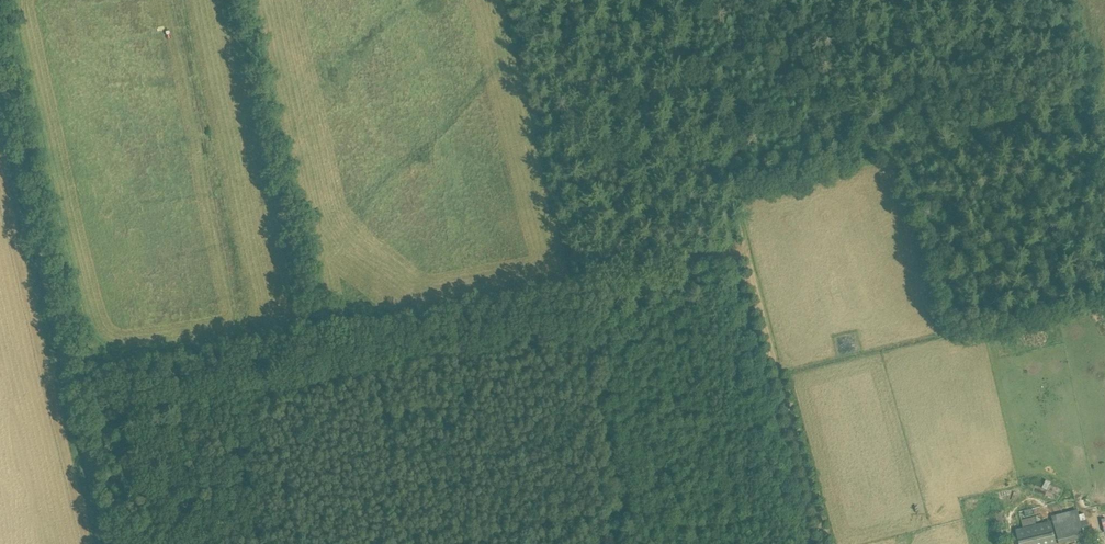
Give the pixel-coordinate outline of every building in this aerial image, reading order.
[(1060,542),(1086,537),(1082,509),(1055,514),(1060,542)] [(1015,530),(1018,543),(1056,543),(1050,522),(1015,530)] [(1007,540),(1004,530),(997,532),(1000,542),(1007,540)]
